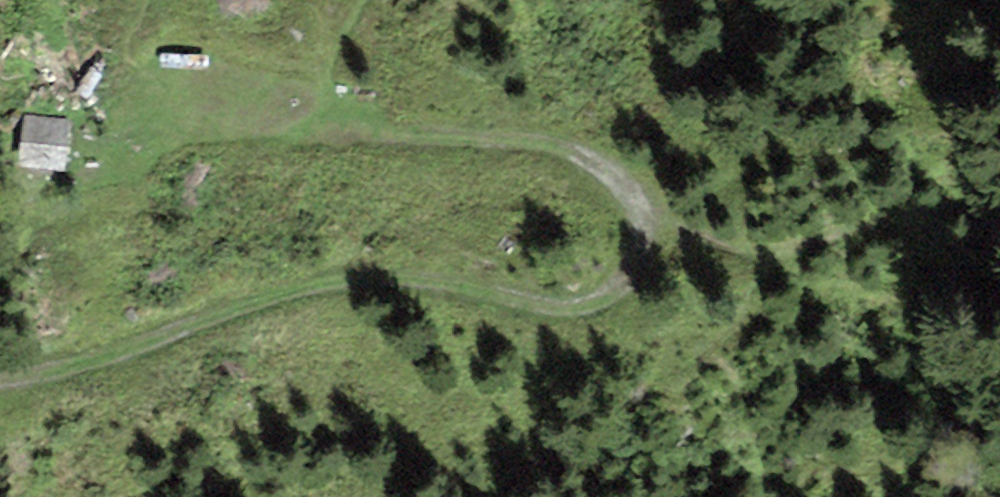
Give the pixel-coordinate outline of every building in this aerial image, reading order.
[(70,119),(22,115),(17,164),(65,169),(70,119)]
